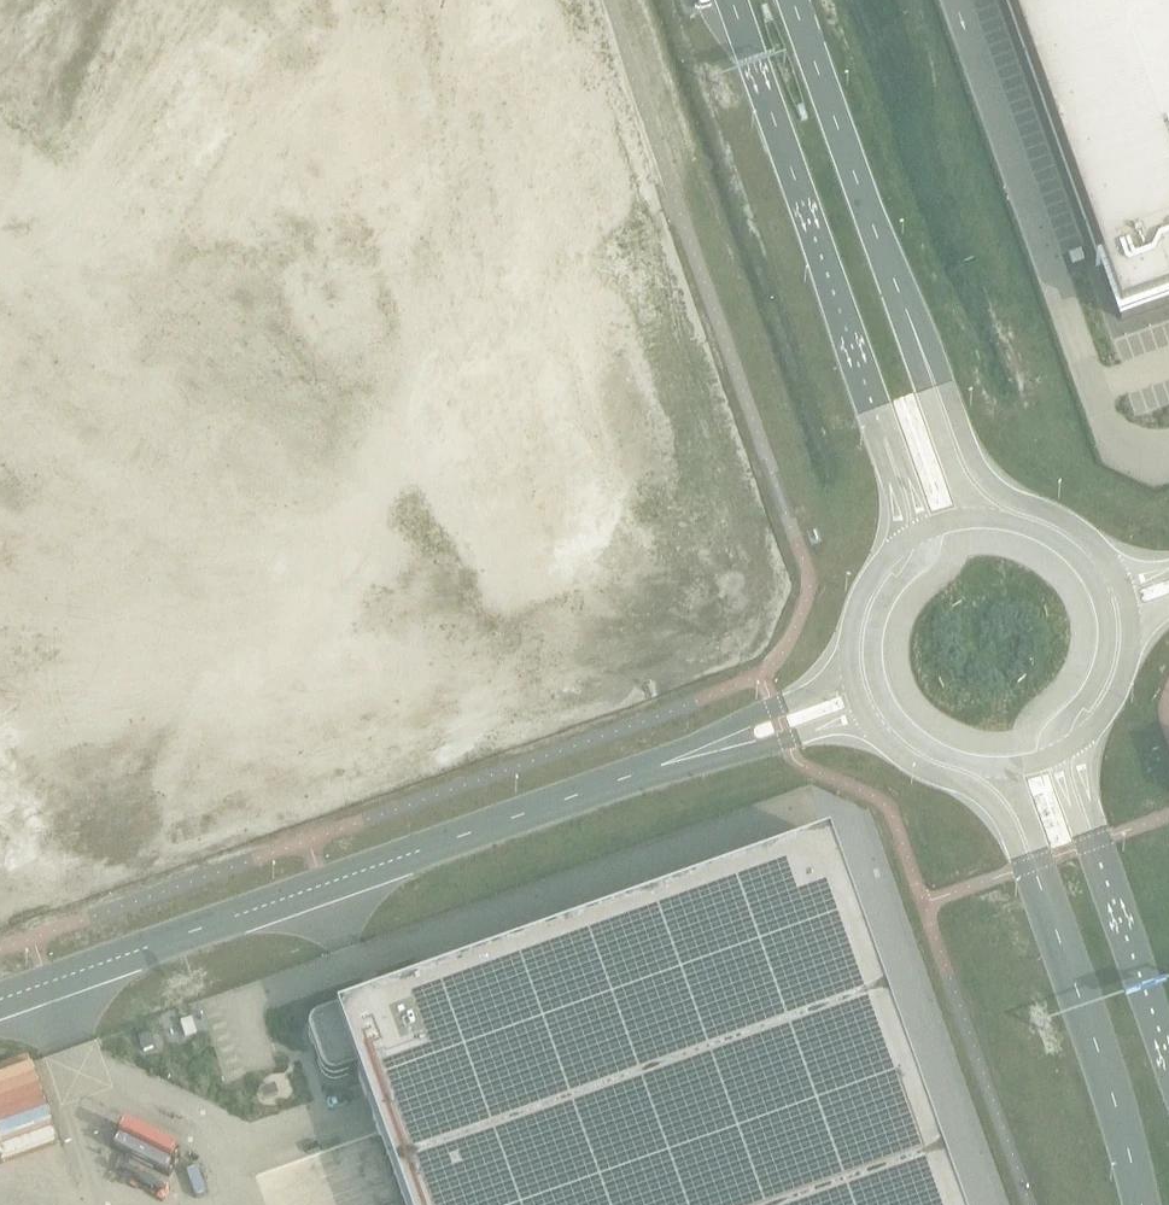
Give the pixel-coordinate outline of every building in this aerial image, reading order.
[(1119,319),(1168,302),(1168,0),(1006,0),(1119,319)] [(308,1032),(309,1035),(309,1037),(321,1071),(322,1073),(324,1075),(325,1076),(327,1077),(329,1078),(332,1079),(334,1079),(336,1079),(339,1079),(356,1072),(404,1204),(959,1204),(829,840),(443,977),(443,975),(318,1020),(316,1021),(314,1022),(312,1024),(311,1026),(309,1028),(309,1030),(308,1032)]
